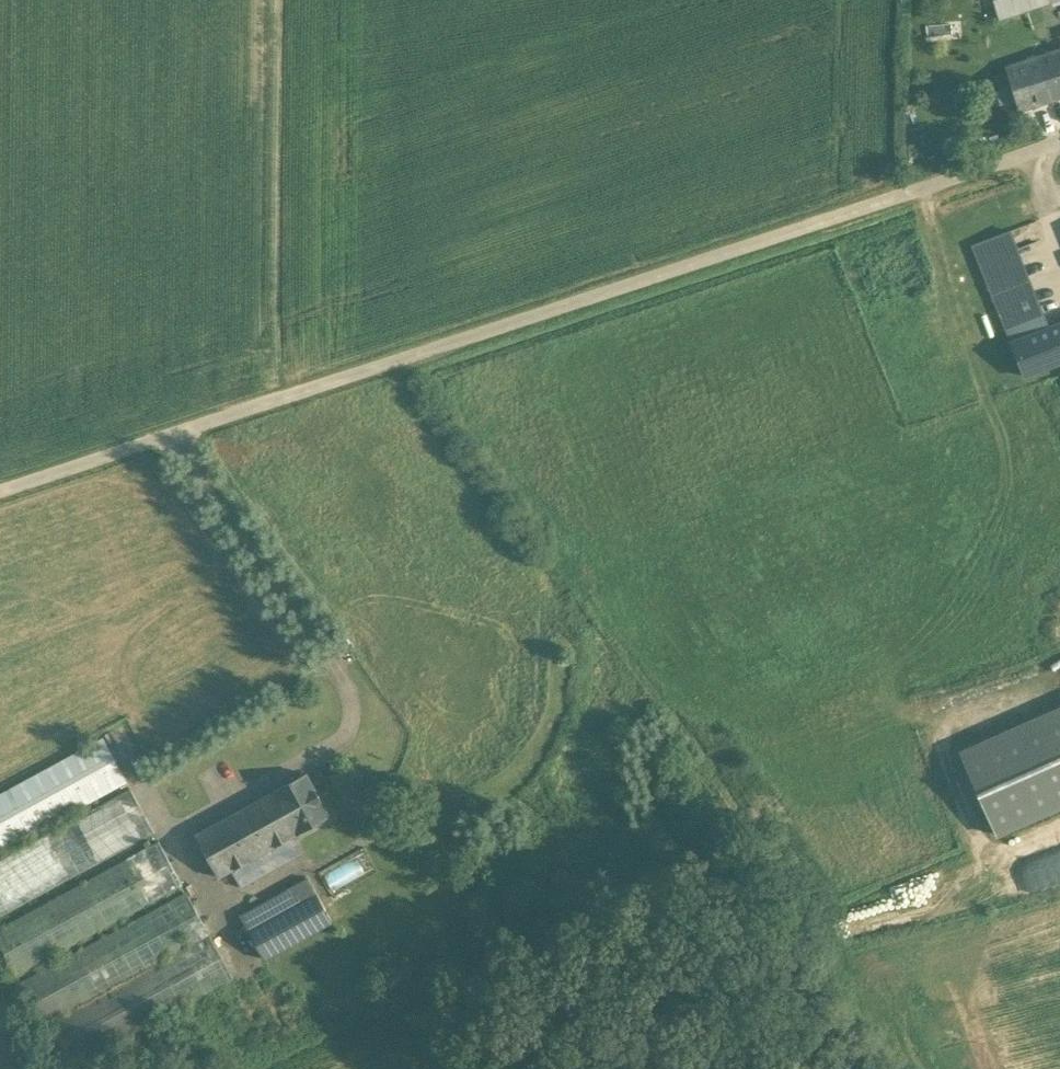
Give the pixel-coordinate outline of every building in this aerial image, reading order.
[(994,2),(999,19),(1025,11),(1021,0),(1002,0),(994,2)] [(1025,11),(1037,7),(1035,0),(1021,0),(1025,11)] [(1039,56),(1053,100),(1059,98),(1059,50),(1039,56)] [(1039,56),(1006,67),(1019,111),(1053,100),(1039,56)] [(972,246),(979,264),(1018,249),(1012,230),(972,246)] [(979,264),(1011,343),(1046,329),(1018,249),(979,264)] [(1050,318),(1051,320),(1052,322),(1054,323),(1056,323),(1058,323),(1059,322),(1059,321),(1059,315),(1059,314),(1058,313),(1056,312),(1053,313),(1052,314),(1051,316),(1050,318)] [(1011,343),(1025,376),(1059,363),(1059,324),(1046,329),(1011,343)] [(957,755),(993,835),(1059,805),(1059,709),(957,755)] [(0,793),(0,852),(127,782),(103,737),(0,793)] [(307,773),(274,791),(297,834),(330,815),(307,773)] [(0,859),(0,917),(155,833),(131,788),(0,859)] [(274,791),(196,834),(219,877),(297,834),(274,791)] [(159,840),(125,859),(150,903),(183,885),(159,840)] [(1022,863),(1037,899),(1059,890),(1059,848),(1022,863)] [(0,927),(0,944),(17,975),(150,903),(125,859),(0,927)] [(309,877),(240,915),(264,959),(334,921),(309,877)] [(186,891),(15,984),(38,1028),(210,935),(186,891)] [(33,1031),(54,1068),(70,1068),(234,979),(210,935),(38,1028),(33,1031)]
